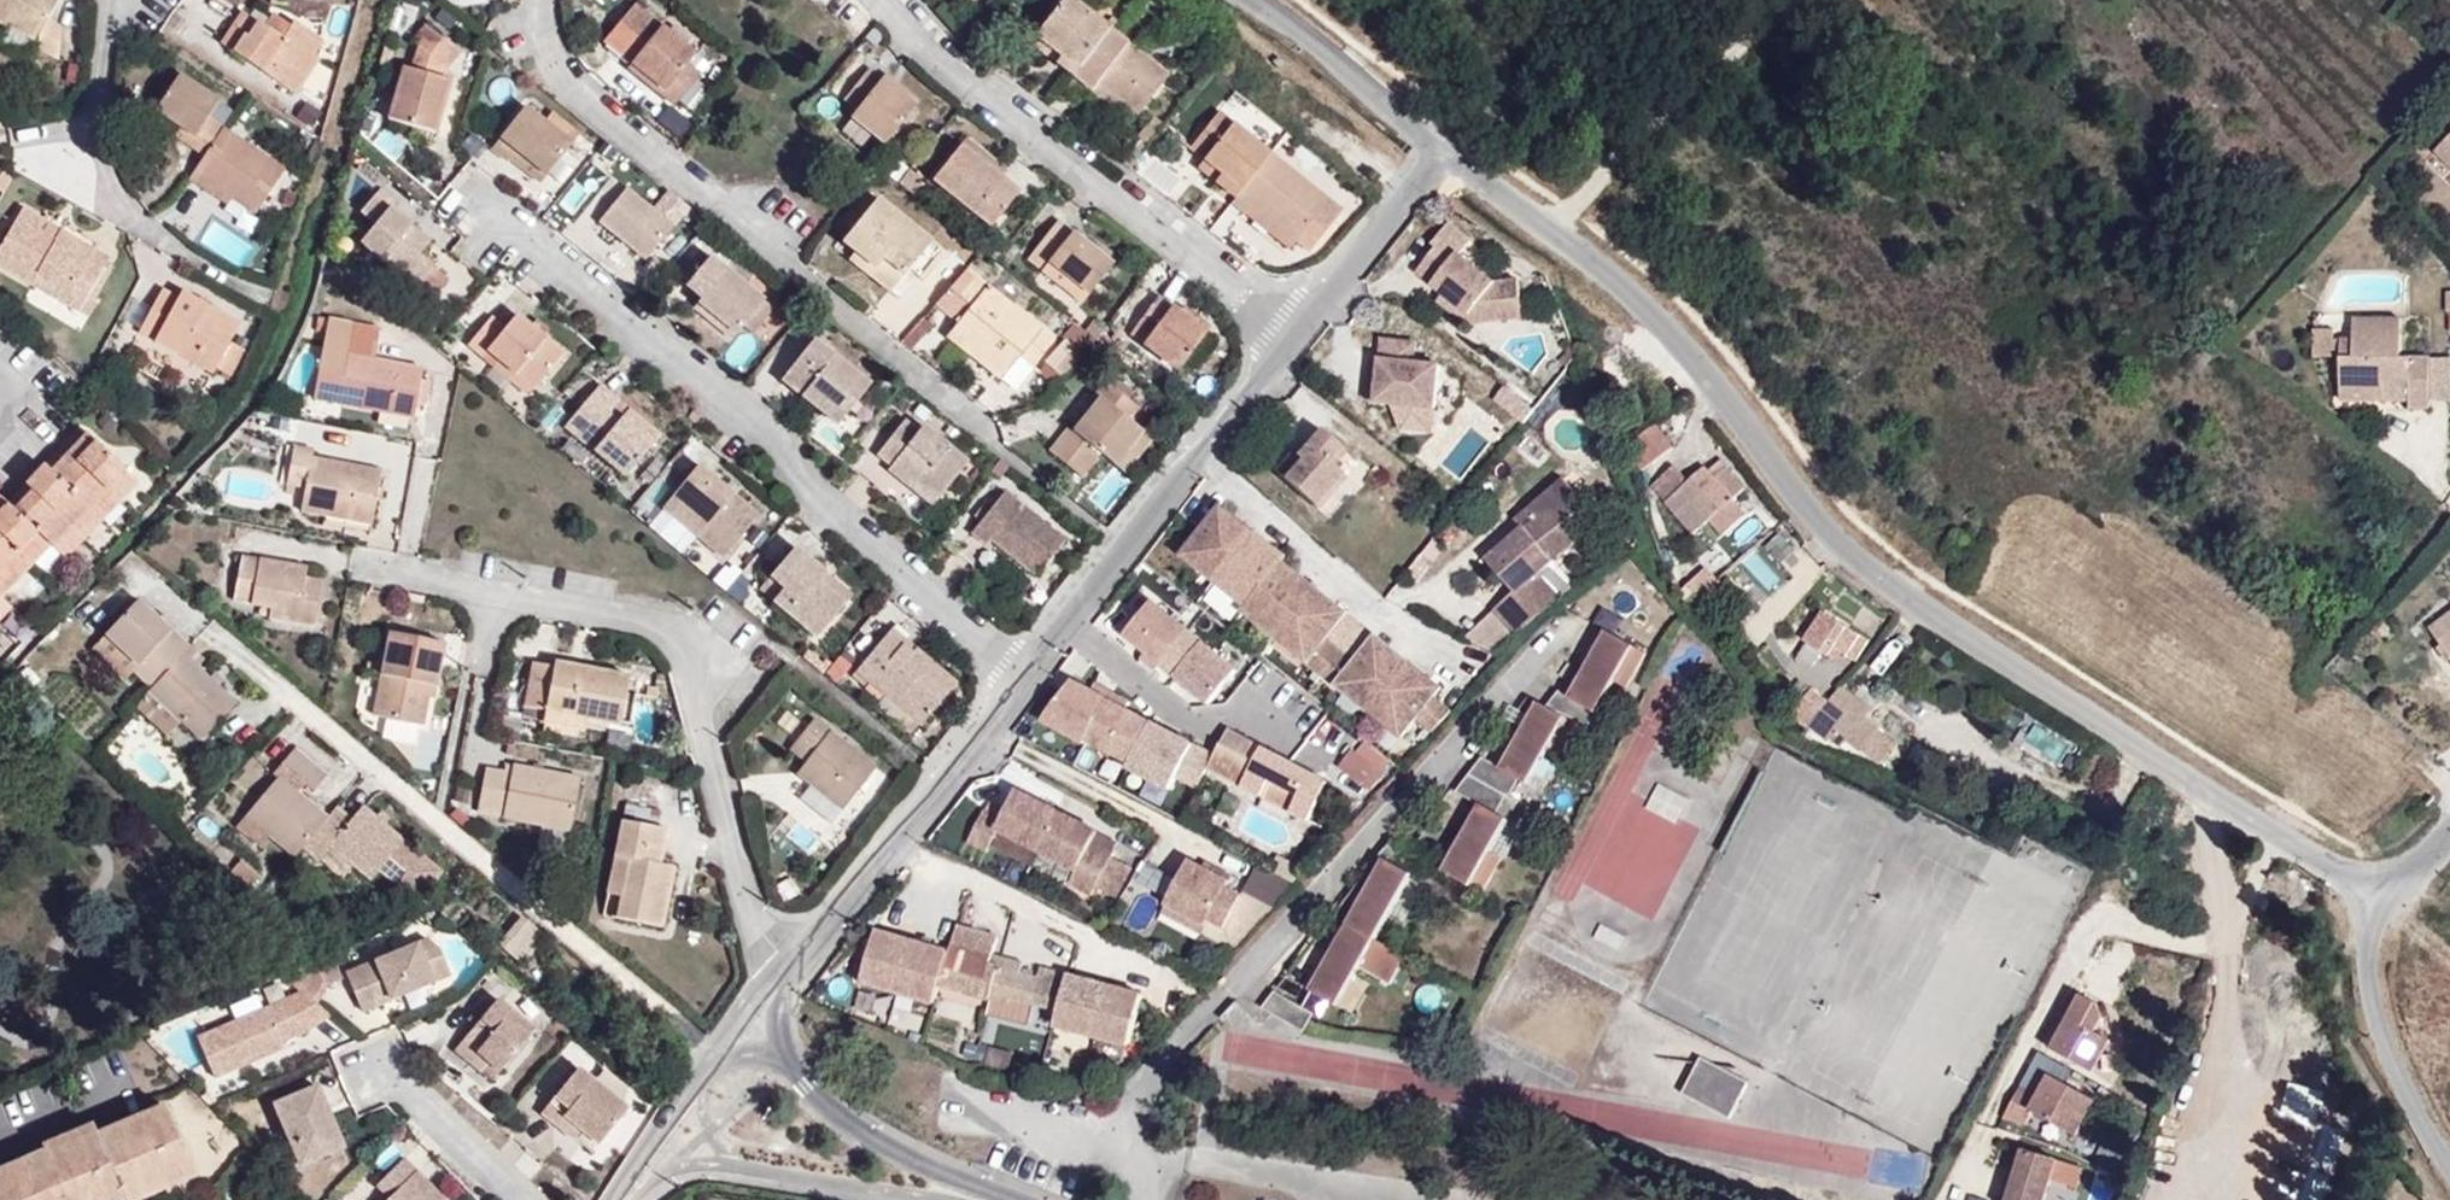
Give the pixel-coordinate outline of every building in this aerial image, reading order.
[(57,0),(0,0),(0,19),(8,24),(26,34),(23,39),(54,57),(61,24),(48,16),(57,0)] [(1083,0),(1059,0),(1036,28),(1064,50),(1056,59),(1072,73),(1111,24),(1083,0)] [(242,6),(217,39),(287,93),(318,52),(308,44),(318,32),(293,13),(287,20),(273,9),(264,22),(242,6)] [(700,79),(688,70),(697,60),(646,19),(616,56),(631,69),(662,94),(656,102),(672,115),(700,79)] [(443,133),(458,78),(448,72),(464,49),(432,22),(404,57),(387,118),(443,133)] [(8,24),(0,37),(0,40),(27,56),(33,46),(23,39),(26,34),(8,24)] [(1136,109),(1168,69),(1111,24),(1072,73),(1112,105),(1120,95),(1136,109)] [(1064,50),(1036,28),(1029,37),(1056,59),(1064,50)] [(394,53),(386,51),(381,67),(390,69),(394,53)] [(205,113),(217,97),(176,68),(149,105),(172,121),(189,133),(181,143),(196,154),(219,123),(205,113)] [(662,94),(631,69),(625,77),(656,102),(662,94)] [(923,110),(886,79),(876,71),(850,101),(864,113),(858,121),(891,148),(923,110)] [(928,104),(891,73),(886,79),(923,110),(928,104)] [(297,123),(310,132),(316,109),(299,104),(294,122),(297,123)] [(1228,197),(1266,149),(1213,106),(1190,134),(1205,146),(1197,155),(1213,168),(1205,178),(1228,197)] [(544,181),(570,150),(546,131),(522,111),(487,153),(512,173),(521,161),(544,181)] [(579,137),(557,119),(546,131),(570,150),(579,137)] [(181,143),(189,133),(172,121),(164,131),(181,143)] [(275,164),(219,123),(196,154),(182,173),(194,182),(201,173),(224,190),(246,206),(275,164)] [(310,132),(297,123),(290,134),(303,142),(310,132)] [(1144,139),(1149,144),(1158,132),(1150,126),(1140,137),(1144,139)] [(2427,149),(2449,173),(2449,127),(2427,149)] [(1132,155),(1137,158),(1149,144),(1144,139),(1132,155)] [(1010,177),(969,142),(962,151),(1003,185),(1010,177)] [(1306,249),(1323,227),(1310,216),(1325,197),(1266,149),(1228,197),(1226,201),(1240,214),(1248,203),(1291,237),(1306,249)] [(1003,185),(962,151),(931,187),(990,237),(1021,200),(1003,185)] [(1124,159),(1131,165),(1137,158),(1132,155),(1130,153),(1124,159)] [(1205,178),(1213,168),(1197,155),(1189,165),(1205,178)] [(610,168),(596,156),(575,182),(589,193),(610,168)] [(544,181),(521,161),(512,173),(535,192),(544,181)] [(224,190),(201,173),(194,182),(217,198),(224,190)] [(911,178),(899,192),(911,201),(922,187),(911,178)] [(649,257),(677,222),(627,182),(598,217),(613,229),(607,238),(628,254),(634,245),(649,257)] [(1338,208),(1325,197),(1310,216),(1323,227),(1338,208)] [(846,237),(870,208),(858,198),(835,229),(846,237)] [(1291,237),(1248,203),(1240,214),(1282,248),(1291,237)] [(18,205),(0,238),(0,264),(30,280),(36,270),(63,285),(58,295),(78,307),(107,254),(18,205)] [(940,259),(872,205),(870,208),(837,248),(850,258),(869,274),(861,284),(883,302),(902,279),(916,290),(940,259)] [(393,208),(359,246),(408,290),(402,297),(424,315),(452,285),(423,260),(436,246),(393,208)] [(247,266),(258,241),(206,218),(195,243),(247,266)] [(1448,248),(1458,235),(1438,219),(1423,238),(1427,241),(1406,267),(1442,295),(1443,308),(1457,320),(1496,315),(1510,296),(1507,275),(1486,278),(1448,248)] [(1115,270),(1059,223),(1024,264),(1042,279),(1050,270),(1088,302),(1115,270)] [(747,320),(767,294),(712,250),(687,281),(703,295),(697,303),(736,334),(747,320)] [(982,258),(995,268),(1001,262),(987,251),(982,258)] [(869,274),(850,258),(842,269),(861,284),(869,274)] [(58,295),(63,285),(36,270),(30,280),(58,295)] [(1088,302),(1050,270),(1042,279),(1080,311),(1088,302)] [(963,312),(981,289),(964,276),(946,299),(963,312)] [(231,339),(244,317),(187,285),(182,292),(166,283),(140,330),(213,372),(217,365),(231,339)] [(1050,344),(981,289),(963,312),(945,334),(956,343),(978,361),(970,371),(991,388),(1011,363),(1026,375),(1050,344)] [(1443,308),(1442,295),(1434,289),(1428,296),(1443,308)] [(760,330),(780,305),(767,294),(747,320),(760,330)] [(1512,312),(1510,296),(1496,315),(1512,312)] [(1169,377),(1201,339),(1180,322),(1155,301),(1149,308),(1131,330),(1128,333),(1145,347),(1140,352),(1169,377)] [(1127,325),(1131,330),(1149,308),(1144,304),(1127,325)] [(486,311),(458,342),(522,398),(560,355),(510,311),(500,323),(486,311)] [(2428,407),(2428,353),(2399,353),(2400,315),(2350,314),(2350,338),(2350,355),(2336,355),(2336,400),(2372,400),(2372,379),(2406,379),(2406,400),(2406,407),(2428,407)] [(1205,333),(1185,316),(1180,322),(1201,339),(1205,333)] [(330,321),(313,404),(417,426),(420,417),(427,418),(433,392),(424,390),(426,378),(377,367),(385,332),(330,321)] [(1360,364),(1353,363),(1350,389),(1374,392),(1383,417),(1414,420),(1421,353),(1395,350),(1397,330),(1364,327),(1362,346),(1360,364)] [(1092,344),(1072,328),(1064,338),(1084,353),(1092,344)] [(1145,347),(1128,333),(1124,338),(1140,352),(1145,347)] [(875,381),(821,337),(785,381),(840,425),(875,381)] [(2350,355),(2350,338),(2337,338),(2336,355),(2350,355)] [(233,374),(248,348),(231,339),(217,365),(233,374)] [(970,371),(978,361),(956,343),(947,354),(970,371)] [(1058,382),(1078,360),(1062,345),(1042,367),(1058,382)] [(1360,364),(1362,346),(1354,346),(1353,363),(1360,364)] [(1570,357),(1568,347),(1561,357),(1566,362),(1570,357)] [(1143,396),(1114,370),(1101,384),(1131,411),(1143,396)] [(2406,400),(2406,379),(2372,379),(2372,400),(2406,400)] [(596,380),(560,421),(622,475),(655,437),(621,408),(615,415),(608,409),(615,402),(618,398),(596,380)] [(1108,468),(1139,432),(1125,418),(1131,411),(1101,384),(1090,397),(1098,405),(1083,422),(1072,435),(1063,427),(1043,450),(1079,482),(1098,460),(1108,468)] [(1528,410),(1499,387),(1489,399),(1518,423),(1528,410)] [(1083,422),(1098,405),(1090,397),(1075,414),(1083,422)] [(615,415),(621,408),(615,402),(608,409),(615,415)] [(939,501),(971,460),(921,422),(916,429),(898,416),(871,452),(887,464),(881,473),(902,489),(910,478),(939,501)] [(130,471),(84,424),(4,496),(0,492),(0,583),(45,541),(51,545),(130,471)] [(1335,446),(1311,424),(1287,449),(1269,469),(1302,499),(1317,482),(1321,486),(1334,472),(1322,460),(1335,446)] [(1116,475),(1148,440),(1139,432),(1108,468),(1116,475)] [(301,513),(377,529),(387,473),(320,458),(323,447),(298,441),(288,486),(305,490),(301,513)] [(1265,465),(1269,469),(1287,449),(1283,445),(1265,465)] [(1759,502),(1718,456),(1692,479),(1666,503),(1695,535),(1710,522),(1723,536),(1759,502)] [(1692,479),(1675,461),(1649,485),(1666,503),(1692,479)] [(692,463),(655,507),(719,562),(757,518),(692,463)] [(62,557),(142,484),(130,471),(51,545),(62,557)] [(939,501),(910,478),(902,489),(932,512),(939,501)] [(1573,539),(1558,521),(1581,502),(1560,478),(1522,510),(1528,517),(1482,556),(1512,592),(1491,610),(1513,637),(1553,595),(1534,572),(1573,539)] [(1317,482),(1302,499),(1306,503),(1321,486),(1317,482)] [(218,487),(203,502),(213,511),(228,497),(218,487)] [(1065,548),(1002,500),(972,541),(988,553),(992,548),(1038,583),(1065,548)] [(1217,503),(1176,552),(1241,606),(1238,609),(1393,737),(1408,719),(1424,733),(1442,714),(1424,700),(1432,690),(1369,637),(1347,664),(1318,640),(1341,614),(1277,561),(1281,556),(1217,503)] [(1528,517),(1522,510),(1513,518),(1519,525),(1528,517)] [(850,597),(823,575),(828,568),(796,539),(769,570),(784,583),(771,599),(814,637),(850,597)] [(309,563),(243,549),(231,605),(277,614),(275,624),(314,632),(326,574),(308,570),(309,563)] [(1687,603),(1719,573),(1708,561),(1679,588),(1687,603)] [(784,583),(769,570),(755,586),(771,599),(784,583)] [(1701,615),(1732,586),(1719,573),(1687,603),(1701,615)] [(1149,668),(1166,647),(1183,627),(1148,597),(1118,632),(1139,649),(1134,655),(1149,668)] [(1606,687),(1626,649),(1612,642),(1627,613),(1597,597),(1565,659),(1552,652),(1540,674),(1578,694),(1587,677),(1606,687)] [(194,645),(139,598),(107,634),(139,662),(133,670),(155,690),(194,645)] [(2424,626),(2449,659),(2449,605),(2424,626)] [(1865,639),(1824,607),(1803,635),(1828,654),(1836,643),(1853,655),(1865,639)] [(1332,633),(1349,648),(1370,624),(1353,609),(1332,633)] [(1513,637),(1491,610),(1459,640),(1495,656),(1513,637)] [(854,666),(919,720),(957,675),(916,640),(911,645),(888,625),(854,666)] [(1201,703),(1231,668),(1183,627),(1166,647),(1180,660),(1168,674),(1201,703)] [(139,662),(107,634),(95,649),(126,677),(133,670),(139,662)] [(451,648),(392,636),(387,660),(384,678),(376,719),(427,729),(435,688),(443,690),(451,648)] [(243,699),(204,666),(210,660),(194,645),(155,690),(151,695),(190,729),(205,742),(243,699)] [(641,670),(545,649),(534,700),(554,705),(552,716),(592,724),(595,714),(630,721),(641,670)] [(370,676),(384,678),(387,660),(374,657),(370,676)] [(845,682),(851,664),(831,658),(825,676),(845,682)] [(1582,883),(1650,920),(1699,832),(1679,821),(1691,800),(1657,781),(1647,799),(1635,791),(1694,685),(1665,669),(1543,891),(1569,906),(1582,883)] [(1886,727),(1870,713),(1875,707),(1843,680),(1806,724),(1842,754),(1848,746),(1861,757),(1869,747),(1886,727)] [(1511,871),(1532,830),(1513,820),(1525,798),(1517,794),(1533,762),(1544,768),(1558,741),(1575,750),(1594,713),(1547,688),(1515,748),(1493,737),(1464,771),(1495,787),(1463,846),(1511,871)] [(190,729),(151,695),(139,708),(178,743),(190,729)] [(531,711),(552,716),(534,700),(531,711)] [(840,804),(873,765),(814,713),(788,743),(802,755),(793,764),(840,804)] [(2034,720),(2021,741),(2059,764),(2072,742),(2034,720)] [(1881,757),(1898,737),(1886,727),(1869,747),(1881,757)] [(1213,755),(1207,767),(1261,796),(1270,779),(1300,796),(1312,774),(1228,729),(1213,755)] [(1759,734),(1645,1012),(1771,1063),(1763,1135),(1720,1117),(1561,1100),(1560,1109),(1642,1143),(1671,1146),(1693,1155),(1865,1174),(1905,1190),(1911,1174),(1914,1148),(1947,1161),(2034,950),(2028,998),(2066,905),(2069,879),(1914,816),(1892,813),(1830,788),(1802,785),(1789,779),(1766,777),(1750,817),(1759,734)] [(1362,737),(1338,766),(1369,790),(1392,761),(1362,737)] [(297,744),(294,747),(302,754),(305,751),(297,744)] [(1207,767),(1213,755),(1193,745),(1175,780),(1195,790),(1207,767)] [(327,815),(318,807),(325,798),(314,789),(326,776),(302,754),(294,747),(270,773),(278,781),(246,817),(272,839),(290,857),(299,847),(327,815)] [(544,828),(570,833),(583,777),(512,763),(510,772),(485,767),(478,804),(502,810),(500,819),(544,828)] [(840,804),(808,778),(795,794),(826,820),(840,804)] [(1270,779),(1261,796),(1292,812),(1300,796),(1270,779)] [(1069,868),(1062,883),(1084,894),(1088,886),(1108,896),(1124,866),(1104,855),(1106,851),(1104,850),(1085,840),(1089,831),(1061,816),(1059,821),(1049,816),(1052,811),(1009,789),(989,828),(1069,868)] [(168,813),(183,826),(192,816),(177,802),(168,813)] [(374,815),(361,803),(350,816),(337,804),(327,815),(299,847),(317,863),(328,851),(354,874),(368,887),(406,844),(383,823),(374,815)] [(663,811),(628,804),(625,819),(660,826),(663,811)] [(981,844),(996,814),(978,805),(963,835),(981,844)] [(379,810),(374,815),(383,823),(388,818),(379,810)] [(1059,821),(1061,816),(1052,811),(1049,816),(1059,821)] [(272,839),(246,817),(236,827),(262,850),(272,839)] [(672,830),(624,820),(603,918),(668,932),(680,875),(663,871),(672,830)] [(1290,881),(1329,838),(1311,826),(1302,838),(1295,834),(1289,844),(1293,847),(1275,873),(1290,881)] [(570,833),(544,828),(539,849),(566,854),(570,833)] [(1085,840),(1104,850),(1109,841),(1089,831),(1085,840)] [(1416,858),(1386,842),(1377,859),(1407,875),(1416,858)] [(232,870),(242,859),(228,846),(218,857),(232,870)] [(354,874),(328,851),(317,863),(343,887),(354,874)] [(232,870),(251,886),(261,875),(242,859),(232,870)] [(1400,980),(1415,952),(1377,932),(1407,875),(1377,859),(1316,976),(1345,991),(1361,959),(1400,980)] [(1198,925),(1194,932),(1223,947),(1263,904),(1236,891),(1234,896),(1218,887),(1223,877),(1204,867),(1201,872),(1193,868),(1180,861),(1157,904),(1198,925)] [(1201,872),(1204,867),(1196,863),(1193,868),(1201,872)] [(273,889),(265,898),(283,915),(292,905),(273,889)] [(1198,925),(1157,904),(1153,912),(1194,933),(1198,925)] [(523,962),(547,934),(521,912),(497,941),(523,962)] [(936,989),(954,922),(930,918),(925,945),(918,986),(936,989)] [(1038,1003),(1045,963),(1017,958),(1015,968),(1000,965),(1002,956),(976,951),(974,959),(971,958),(977,926),(954,922),(936,989),(966,995),(964,1006),(985,1010),(988,994),(1038,1003)] [(918,986),(925,945),(850,931),(841,983),(916,997),(918,986)] [(446,971),(435,945),(413,934),(336,967),(355,1011),(446,971)] [(293,964),(302,986),(322,977),(321,975),(331,971),(322,951),(293,964)] [(1121,977),(1045,963),(1038,1003),(1035,1018),(1107,1031),(1111,1028),(1121,977)] [(1307,1018),(1320,993),(1285,975),(1265,996),(1307,1018)] [(2088,1061),(2105,1029),(2090,1020),(2097,1006),(2092,993),(2077,984),(2048,1039),(2088,1061)] [(282,1039),(307,1028),(273,995),(191,1031),(210,1076),(284,1044),(282,1039)] [(490,1074),(528,1030),(489,996),(481,1005),(466,1023),(441,1051),(456,1064),(466,1054),(480,1066),(490,1074)] [(459,1017),(466,1023),(481,1005),(474,999),(459,1017)] [(1445,1069),(1251,1043),(1247,1072),(1416,1095),(1416,1092),(1442,1096),(1445,1069)] [(1682,1088),(1687,1091),(1706,1055),(1701,1052),(1682,1088)] [(471,1076),(480,1066),(466,1054),(456,1064),(471,1076)] [(1729,1113),(1749,1077),(1706,1055),(1687,1091),(1729,1113)] [(2073,1124),(2092,1089),(2047,1065),(2036,1086),(2018,1076),(2001,1108),(2022,1114),(2029,1101),(2073,1124)] [(625,1114),(572,1071),(532,1121),(547,1133),(555,1122),(593,1152),(625,1114)] [(314,1083),(262,1103),(287,1167),(339,1145),(314,1083)] [(0,1172),(0,1199),(133,1199),(186,1175),(152,1104),(93,1133),(90,1129),(41,1152),(0,1172)] [(93,1133),(108,1125),(106,1121),(90,1129),(93,1133)] [(593,1152),(555,1122),(547,1133),(584,1163),(593,1152)] [(2011,1188),(2008,1195),(2005,1194),(2003,1199),(2043,1199),(2053,1167),(2058,1149),(2026,1139),(2014,1177),(2019,1179),(2016,1189),(2011,1188)] [(21,1155),(23,1160),(41,1152),(38,1147),(21,1155)] [(442,1197),(397,1149),(366,1179),(379,1193),(372,1199),(439,1199),(442,1197)] [(2084,1157),(2058,1149),(2053,1167),(2079,1174),(2084,1157)] [(295,1177),(288,1184),(298,1194),(305,1188),(295,1177)] [(2014,1177),(2011,1188),(2016,1189),(2019,1179),(2014,1177)]
